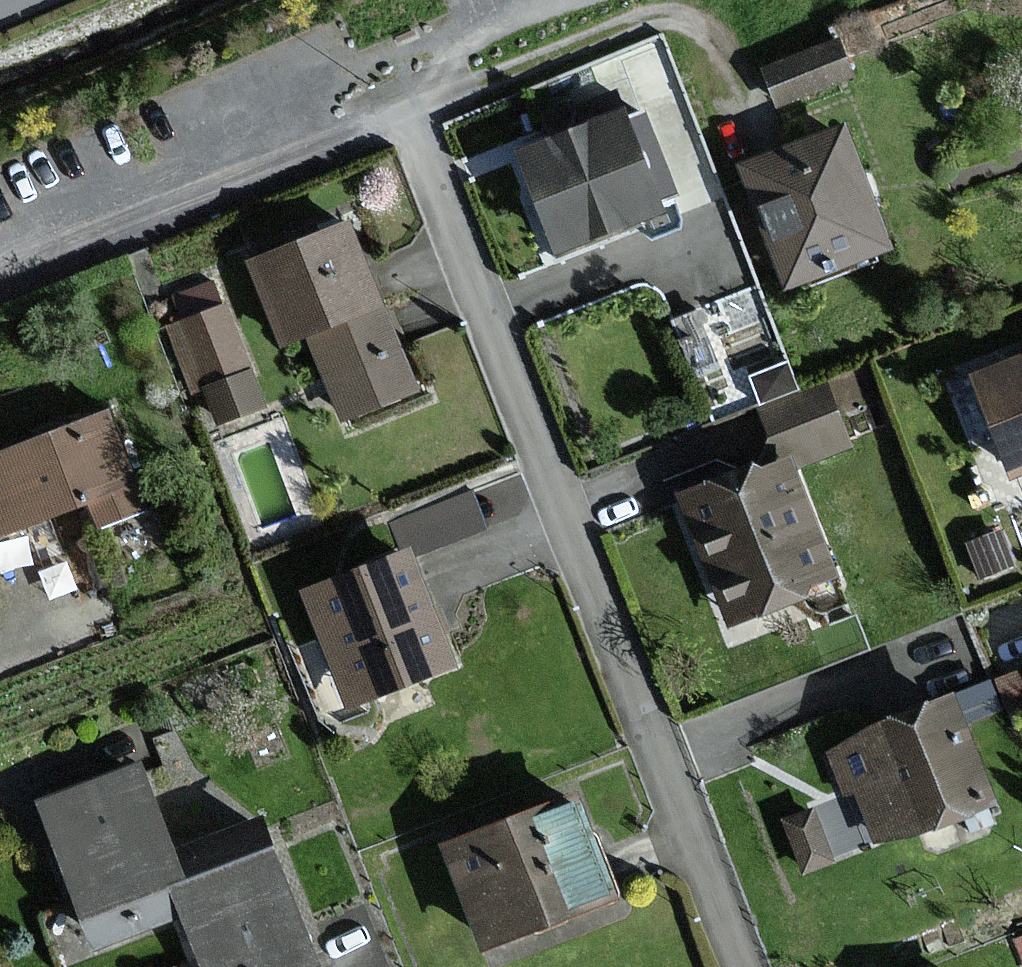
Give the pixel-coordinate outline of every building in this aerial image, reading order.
[(838,40),(767,69),(781,103),(852,74),(838,40)] [(623,110),(526,146),(563,244),(660,207),(623,110)] [(845,129),(745,167),(789,283),(889,245),(845,129)] [(416,384),(350,223),(254,263),(285,339),(311,329),(345,413),(416,384)] [(263,401),(227,307),(172,328),(195,386),(208,381),(222,417),(263,401)] [(977,376),(1015,472),(1021,469),(1021,358),(977,376)] [(848,446),(825,386),(763,409),(782,460),(789,457),(793,467),(848,446)] [(109,412),(0,455),(0,532),(91,496),(101,522),(146,504),(109,412)] [(793,467),(789,457),(782,460),(684,497),(729,615),(834,576),(793,467)] [(481,527),(468,493),(405,517),(418,551),(481,527)] [(453,662),(409,550),(307,590),(350,702),(453,662)] [(962,719),(953,696),(870,729),(873,738),(833,754),(847,789),(888,773),(912,831),(994,798),(962,719)] [(181,875),(139,764),(43,801),(86,911),(181,875)] [(614,896),(576,796),(451,844),(488,943),(614,896)] [(834,860),(813,809),(785,821),(805,871),(834,860)] [(275,850),(177,888),(208,966),(304,966),(318,962),(275,850)]
